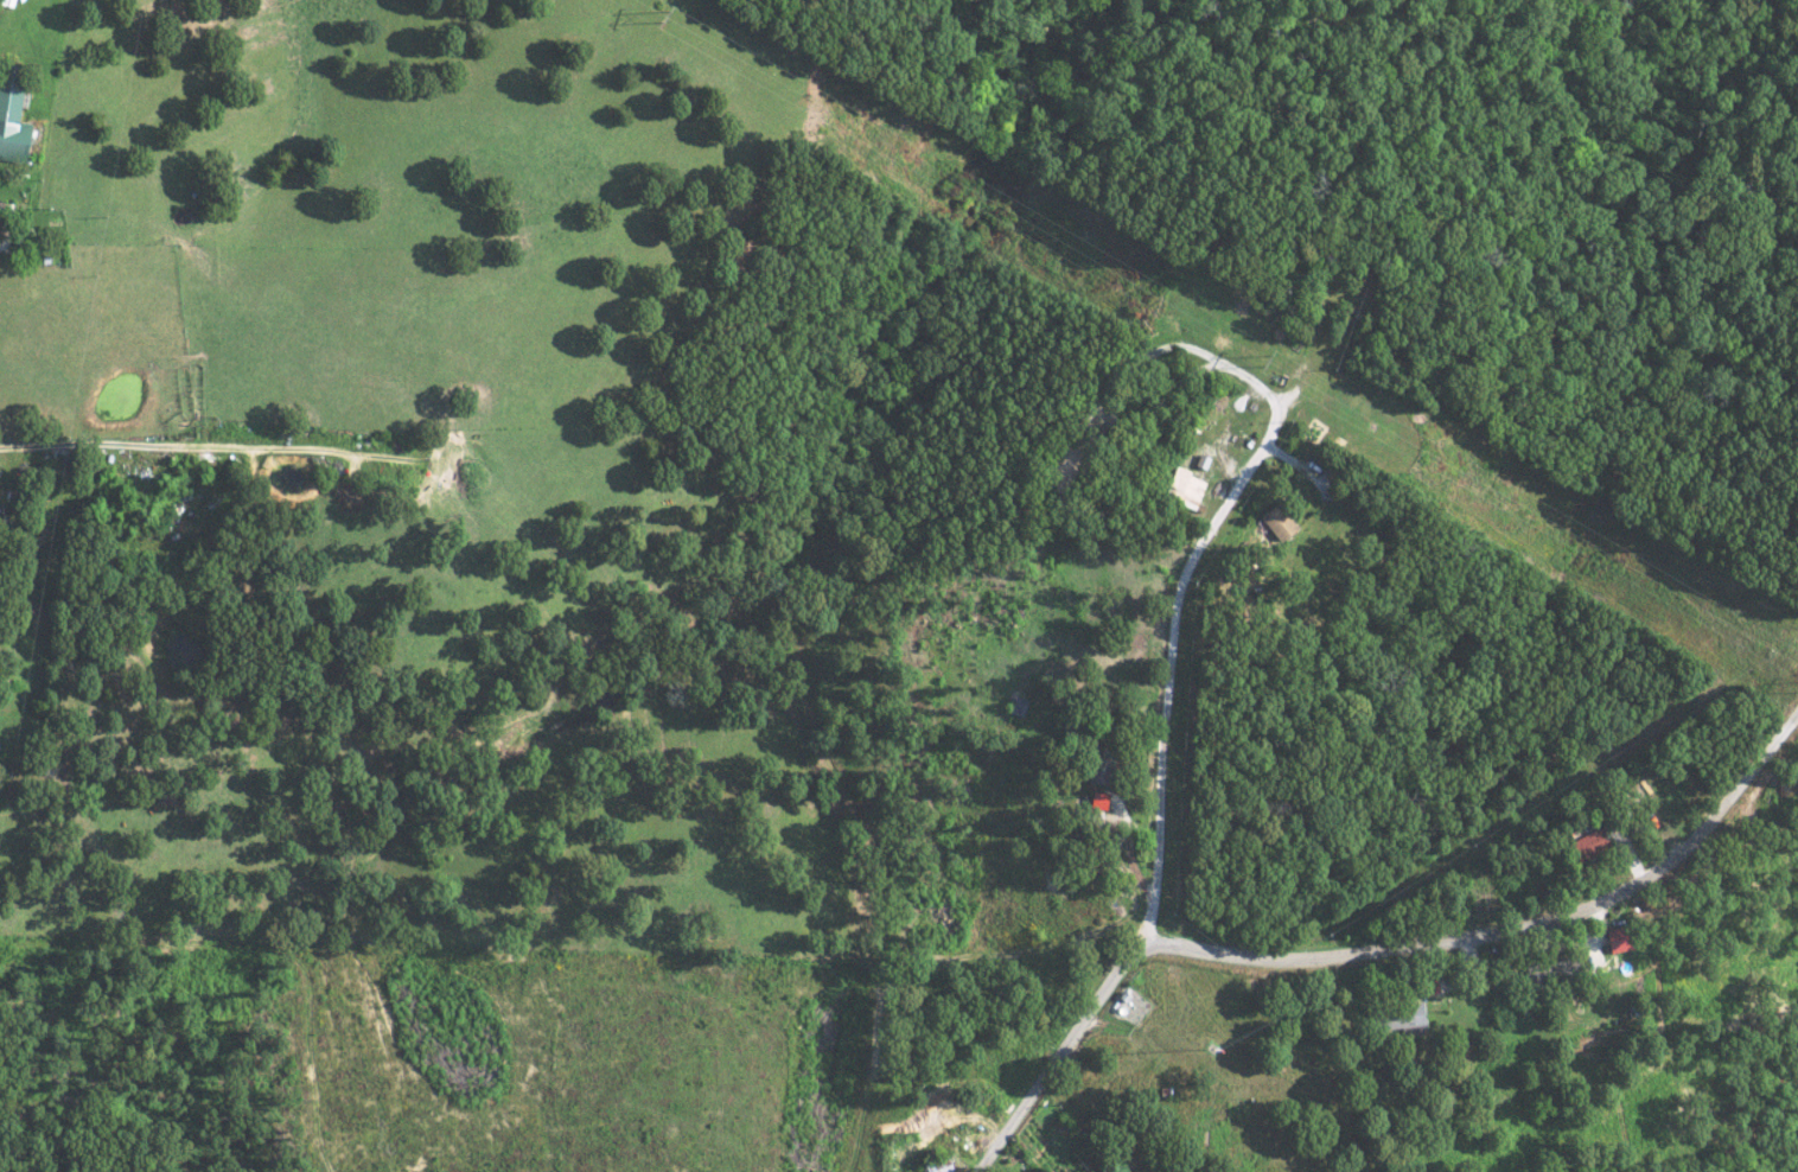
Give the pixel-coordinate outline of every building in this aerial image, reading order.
[(0,87),(0,160),(17,162),(22,123),(11,122),(15,89),(0,87)] [(1202,482),(1168,467),(1155,495),(1196,514),(1200,506),(1193,503),(1202,482)] [(1289,530),(1272,504),(1255,516),(1272,542),(1289,530)] [(1606,848),(1596,828),(1561,844),(1570,864),(1606,848)] [(1602,931),(1606,953),(1628,949),(1624,927),(1602,931)] [(1578,980),(1576,959),(1521,963),(1522,984),(1578,980)] [(1419,1025),(1416,1003),(1364,1012),(1368,1034),(1419,1025)] [(945,1155),(934,1158),(931,1149),(915,1153),(920,1171),(950,1171),(945,1155)]
